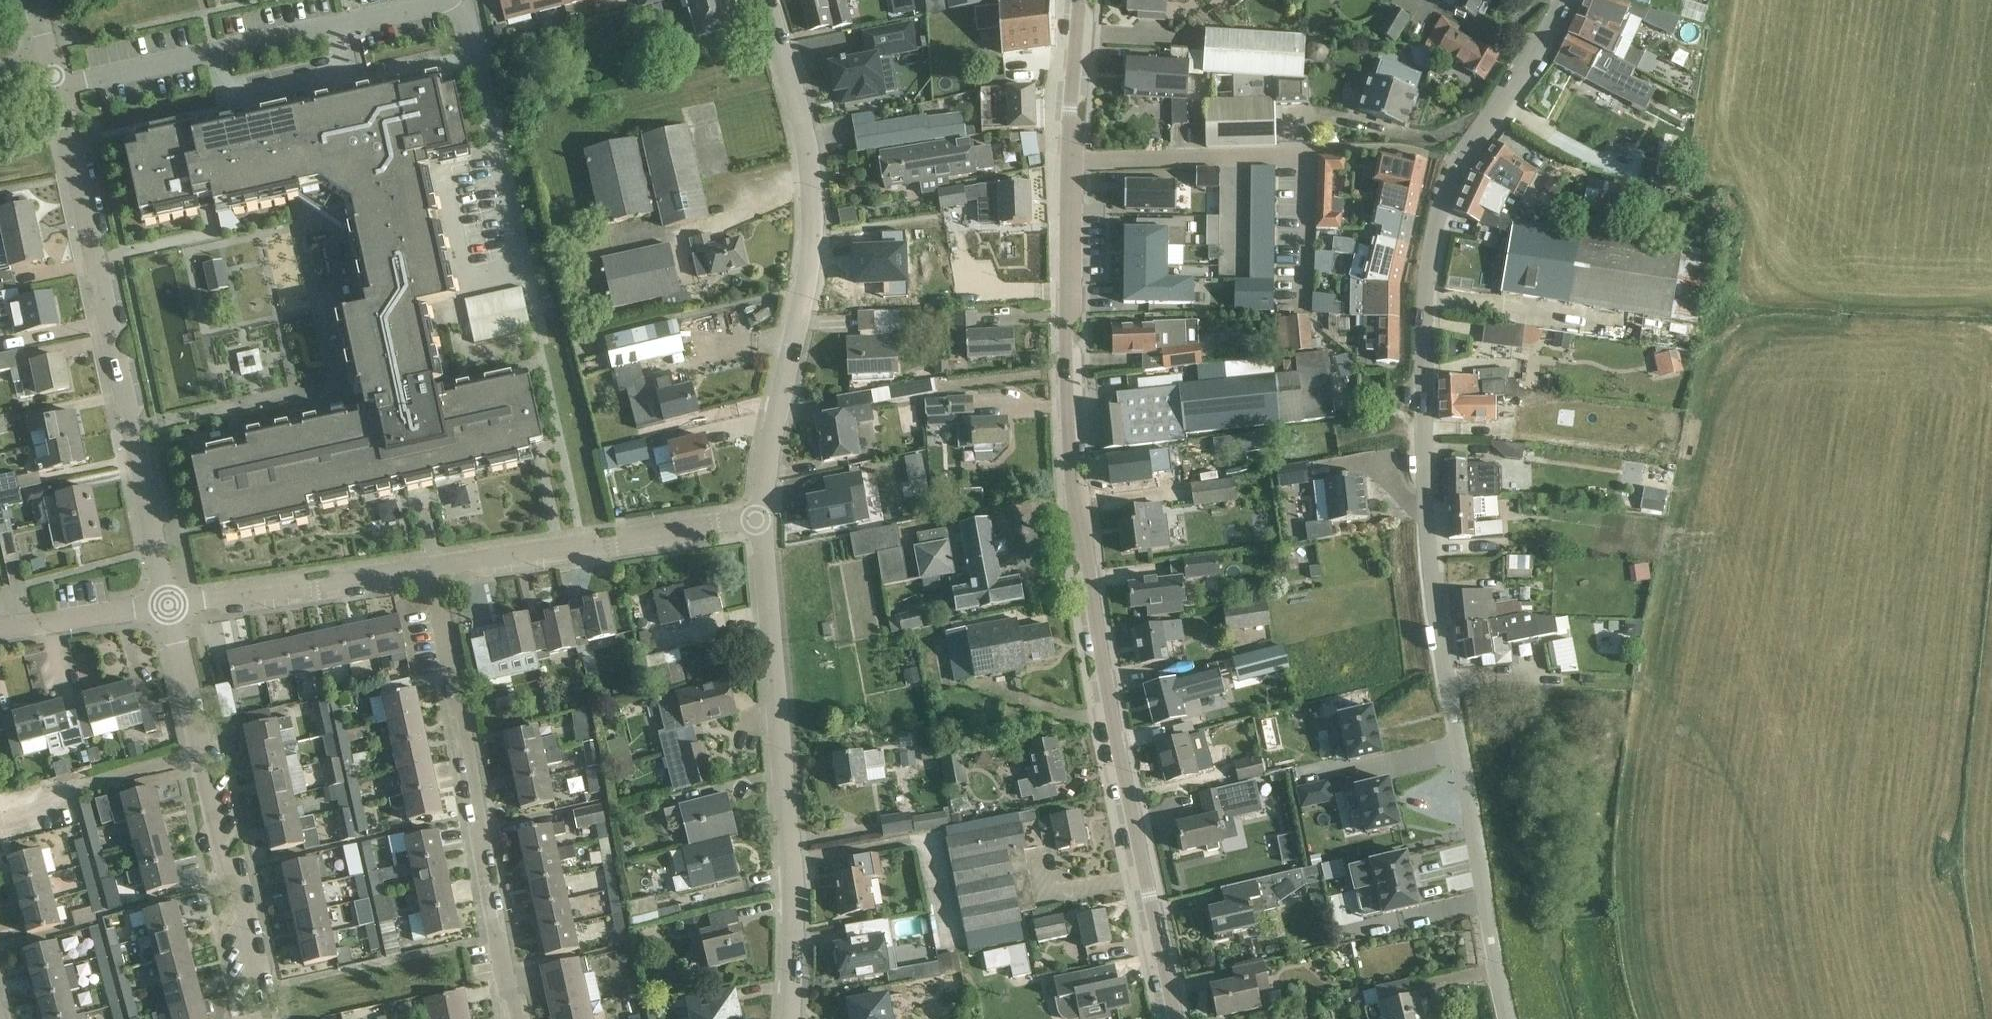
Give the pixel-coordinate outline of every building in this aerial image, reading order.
[(534,13),(531,0),(499,0),(505,21),(534,13)] [(534,13),(563,5),(562,0),(531,0),(534,13)] [(670,20),(678,45),(696,39),(697,41),(732,30),(724,0),(685,0),(689,14),(670,20)] [(831,25),(832,28),(851,23),(845,0),(801,0),(809,30),(831,25)] [(916,12),(914,0),(894,0),(896,15),(916,12)] [(950,9),(984,4),(984,0),(949,0),(950,9)] [(1050,0),(1033,0),(999,4),(1002,53),(1050,47),(1050,0)] [(1127,11),(1139,12),(1139,19),(1164,20),(1165,0),(1128,0),(1127,11)] [(1453,7),(1474,18),(1483,0),(1457,0),(1453,7)] [(1616,37),(1626,13),(1644,21),(1648,12),(1646,11),(1648,7),(1625,0),(1622,0),(1621,2),(1616,0),(1582,0),(1575,17),(1575,19),(1616,37)] [(1648,7),(1702,24),(1707,8),(1680,0),(1625,0),(1648,7)] [(1392,7),(1377,32),(1395,43),(1410,18),(1392,7)] [(1667,35),(1673,21),(1656,14),(1650,28),(1667,35)] [(1478,46),(1451,30),(1454,25),(1440,16),(1435,25),(1426,40),(1439,48),(1439,49),(1466,65),(1465,68),(1483,79),(1497,56),(1479,45),(1478,46)] [(1567,36),(1635,70),(1643,54),(1625,45),(1618,59),(1611,56),(1620,39),(1616,37),(1575,19),(1567,34),(1568,35),(1567,36)] [(886,71),(883,57),(916,51),(911,25),(864,34),(869,58),(846,63),(845,60),(841,61),(841,63),(830,66),(835,93),(840,92),(842,104),(885,96),(880,72),(886,71)] [(1303,78),(1305,37),(1203,31),(1203,34),(1203,49),(1202,74),(1203,73),(1211,74),(1273,77),(1303,78)] [(1630,79),(1635,70),(1567,36),(1559,51),(1552,64),(1585,81),(1587,77),(1643,105),(1651,89),(1630,79)] [(1201,76),(1202,74),(1203,49),(1170,47),(1169,60),(1127,58),(1125,95),(1171,98),(1172,123),(1187,123),(1186,99),(1187,75),(1201,76)] [(1417,75),(1416,75),(1382,64),(1377,78),(1370,76),(1359,111),(1358,112),(1405,127),(1405,126),(1417,91),(1414,90),(1419,74),(1418,74),(1417,75)] [(311,518),(307,502),(319,499),(321,508),(353,501),(351,492),(374,487),(376,495),(479,473),(477,464),(489,462),(491,470),(522,463),(520,455),(532,452),(531,445),(544,442),(530,379),(517,382),(515,374),(484,381),(486,389),(475,391),(473,383),(457,386),(459,395),(446,398),(444,389),(436,391),(434,382),(442,380),(426,309),(418,311),(417,307),(456,298),(452,283),(444,285),(438,257),(446,255),(443,240),(434,242),(429,218),(438,216),(428,172),(419,174),(419,171),(430,168),(428,159),(439,157),(441,165),(471,158),(456,87),(444,90),(440,74),(283,109),(302,196),(299,196),(300,202),(313,211),(344,230),(349,229),(367,308),(337,314),(341,330),(348,328),(355,356),(347,358),(350,374),(358,372),(366,406),(245,433),(249,450),(237,452),(235,444),(204,451),(206,459),(193,462),(207,525),(220,522),(223,538),(311,518)] [(1274,104),(1273,77),(1211,74),(1212,100),(1204,101),(1206,148),(1276,146),(1274,104)] [(1273,77),(1274,104),(1304,104),(1306,81),(1302,81),(1303,78),(1273,77)] [(1034,88),(1007,88),(985,89),(985,91),(980,92),(980,93),(982,130),(1035,128),(1034,88)] [(302,196),(283,109),(260,114),(261,119),(236,124),(235,119),(180,131),(179,123),(148,130),(150,138),(137,141),(138,148),(127,151),(142,222),(200,209),(199,206),(214,203),(215,206),(229,203),(230,211),(299,196),(302,196)] [(925,119),(925,117),(854,128),(858,153),(933,141),(966,137),(963,114),(925,119)] [(709,217),(692,124),(644,133),(661,226),(709,217)] [(1022,133),(1024,154),(1039,153),(1038,131),(1022,133)] [(642,136),(586,148),(602,224),(654,213),(650,190),(653,189),(642,136)] [(976,173),(976,172),(993,169),(990,146),(972,149),(971,138),(879,153),(885,188),(976,173)] [(1487,183),(1520,200),(1534,173),(1511,157),(1512,156),(1493,142),(1472,171),(1471,172),(1470,174),(1487,183)] [(1680,149),(1660,145),(1660,146),(1658,146),(1655,161),(1678,165),(1680,149)] [(1399,183),(1420,188),(1427,160),(1405,155),(1405,157),(1400,156),(1399,158),(1381,154),(1375,179),(1385,181),(1385,182),(1398,184),(1399,183)] [(1317,194),(1330,195),(1331,170),(1343,170),(1344,157),(1325,157),(1318,169),(1317,194)] [(1671,183),(1674,165),(1662,163),(1660,181),(1671,183)] [(1276,167),(1251,167),(1251,182),(1276,182),(1276,167)] [(1196,169),(1196,187),(1220,187),(1220,169),(1196,169)] [(1510,232),(1512,220),(1515,212),(1520,200),(1487,183),(1470,174),(1453,211),(1478,222),(1510,232)] [(1589,179),(1584,204),(1623,212),(1629,187),(1589,179)] [(1124,181),(1124,209),(1176,210),(1177,182),(1124,181)] [(1276,182),(1251,182),(1251,196),(1276,196),(1276,182)] [(1398,184),(1385,182),(1383,192),(1382,193),(1379,208),(1379,209),(1392,212),(1414,216),(1420,188),(1399,183),(1398,184)] [(1029,184),(998,185),(970,186),(971,205),(999,204),(999,224),(1031,223),(1029,184)] [(963,186),(937,191),(941,210),(967,205),(963,186)] [(1330,195),(1317,194),(1315,228),(1339,229),(1340,214),(1329,214),(1330,195)] [(37,234),(31,206),(29,206),(28,199),(24,196),(15,195),(9,203),(11,210),(0,213),(0,217),(5,241),(37,234)] [(1276,196),(1251,196),(1251,210),(1275,210),(1276,196)] [(1385,238),(1408,244),(1414,216),(1392,212),(1379,209),(1379,208),(1376,208),(1372,226),(1383,228),(1380,238),(1385,238)] [(1275,210),(1251,210),(1251,224),(1275,224),(1275,210)] [(1546,226),(1547,218),(1515,212),(1512,220),(1515,221),(1546,226)] [(1512,220),(1510,232),(1500,293),(1643,317),(1639,343),(1690,352),(1699,296),(1702,297),(1708,252),(1681,248),(1578,231),(1546,226),(1515,221),(1512,220)] [(1124,228),(1124,303),(1166,304),(1193,304),(1194,280),(1167,279),(1168,246),(1185,246),(1185,222),(1137,221),(1137,229),(1124,228)] [(1275,224),(1251,224),(1251,238),(1275,238),(1275,224)] [(856,267),(855,267),(855,268),(857,268),(857,276),(856,276),(856,277),(857,277),(857,284),(870,283),(870,284),(871,284),(871,283),(878,282),(878,284),(879,284),(879,283),(905,282),(905,278),(904,278),(903,252),(904,251),(904,248),(906,248),(905,232),(881,233),(882,249),(869,249),(869,248),(867,248),(867,249),(858,250),(858,260),(856,260),(856,267)] [(1209,232),(1208,243),(1217,243),(1217,232),(1209,232)] [(698,278),(745,267),(738,239),(711,246),(708,233),(692,237),(697,255),(693,256),(698,278)] [(37,234),(5,241),(11,267),(42,260),(37,234)] [(1275,238),(1251,238),(1251,252),(1275,252),(1275,238)] [(1330,252),(1336,253),(1357,256),(1359,241),(1332,238),(1330,252)] [(1385,238),(1380,238),(1380,240),(1377,239),(1368,281),(1399,284),(1408,244),(1385,238)] [(612,307),(682,293),(671,242),(602,256),(612,307)] [(1209,249),(1208,260),(1217,260),(1217,249),(1209,249)] [(1330,252),(1316,251),(1315,271),(1332,274),(1336,253),(1330,252)] [(1275,252),(1251,252),(1251,266),(1275,266),(1275,252)] [(1275,266),(1251,266),(1251,280),(1275,280),(1275,266)] [(16,290),(13,272),(0,274),(0,293),(16,290)] [(1492,289),(1493,278),(1459,273),(1458,284),(1492,289)] [(1376,317),(1399,317),(1399,284),(1368,281),(1363,280),(1349,280),(1349,315),(1363,315),(1363,316),(1376,318),(1376,317)] [(1235,281),(1235,310),(1273,311),(1274,281),(1235,281)] [(474,344),(514,335),(532,331),(522,287),(465,300),(474,344)] [(12,315),(16,334),(56,326),(49,295),(20,301),(17,289),(16,290),(0,293),(0,318),(12,315)] [(1312,292),(1311,312),(1343,316),(1343,303),(1335,302),(1335,295),(1312,292)] [(896,373),(895,345),(907,344),(906,332),(902,332),(901,310),(858,312),(860,339),(847,340),(849,375),(896,373)] [(1012,331),(977,332),(976,312),(951,313),(953,344),(967,344),(968,359),(1013,357),(1012,331)] [(1308,316),(1278,319),(1282,354),(1312,350),(1308,316)] [(1376,318),(1363,316),(1363,325),(1365,325),(1365,350),(1376,350),(1376,361),(1398,361),(1399,317),(1376,317),(1376,318)] [(1152,326),(1113,327),(1114,353),(1163,352),(1165,369),(1200,364),(1198,346),(1186,347),(1185,320),(1152,322),(1152,326)] [(676,321),(605,338),(613,369),(628,366),(646,361),(684,352),(676,321)] [(1495,325),(1493,343),(1518,346),(1520,326),(1514,325),(1514,327),(1495,325)] [(261,347),(240,351),(245,373),(265,369),(261,347)] [(1678,351),(1654,357),(1658,377),(1683,371),(1678,351)] [(1275,374),(1280,425),(1303,422),(1303,421),(1334,417),(1327,352),(1295,355),(1296,360),(1283,362),(1284,373),(1275,374)] [(32,364),(11,369),(14,383),(35,378),(39,396),(69,389),(62,357),(32,364)] [(639,363),(614,369),(619,392),(627,391),(636,429),(664,422),(664,423),(697,414),(690,386),(673,391),(667,371),(643,378),(639,363)] [(1444,376),(1438,376),(1439,402),(1487,402),(1494,401),(1494,399),(1495,397),(1504,397),(1504,382),(1505,371),(1505,369),(1473,371),(1474,381),(1471,381),(1471,377),(1461,378),(1461,376),(1444,376)] [(1280,425),(1275,374),(1178,384),(1178,387),(1116,393),(1117,407),(1098,409),(1103,449),(1122,447),(1185,440),(1185,435),(1280,425)] [(876,402),(936,392),(934,381),(874,391),(876,402)] [(859,455),(854,425),(874,421),(868,392),(837,398),(839,413),(815,417),(823,461),(859,455)] [(925,399),(926,417),(927,417),(928,426),(957,424),(958,447),(1008,444),(1007,419),(974,421),(973,397),(925,399)] [(1487,402),(1439,402),(1440,420),(1444,420),(1494,421),(1494,406),(1494,401),(1487,402)] [(47,446),(79,439),(74,413),(27,423),(29,435),(44,432),(47,446)] [(676,476),(711,467),(704,437),(667,446),(668,446),(652,450),(656,466),(672,462),(676,476)] [(79,439),(47,446),(50,459),(35,462),(38,474),(85,464),(79,439)] [(644,439),(598,451),(603,472),(649,459),(644,439)] [(1508,444),(1504,459),(1521,461),(1525,445),(1508,444)] [(1110,484),(1150,480),(1149,474),(1169,472),(1167,450),(1130,453),(1107,456),(1110,484)] [(1466,461),(1445,461),(1444,498),(1499,497),(1499,469),(1493,464),(1466,463),(1466,461)] [(1305,464),(1275,469),(1279,489),(1309,483),(1305,464)] [(20,491),(16,472),(0,475),(0,495),(20,491)] [(828,495),(808,499),(814,531),(853,524),(850,505),(864,503),(859,473),(825,479),(828,495)] [(1329,522),(1366,518),(1361,474),(1313,480),(1317,522),(1329,520),(1329,522)] [(1196,484),(1193,484),(1196,507),(1237,501),(1233,477),(1196,484)] [(48,526),(95,516),(90,489),(42,500),(48,526)] [(983,504),(982,489),(960,490),(961,506),(983,504)] [(1662,513),(1665,493),(1650,490),(1647,511),(1662,513)] [(0,495),(0,537),(14,534),(13,531),(7,533),(2,507),(22,503),(20,491),(0,495)] [(1477,525),(1477,519),(1486,518),(1485,500),(1446,502),(1448,540),(1473,538),(1499,537),(1498,524),(1477,525)] [(1119,523),(1123,553),(1139,551),(1139,553),(1147,552),(1147,550),(1170,547),(1165,513),(1161,514),(1159,503),(1124,508),(1126,522),(1119,523)] [(95,516),(48,526),(53,550),(101,540),(95,516)] [(972,586),(1000,580),(995,556),(1006,554),(1004,543),(993,545),(989,521),(917,534),(919,547),(914,548),(920,581),(952,575),(952,578),(953,581),(971,577),(972,586)] [(897,526),(850,535),(854,558),(877,554),(883,586),(908,581),(897,526)] [(0,537),(0,539),(5,564),(19,561),(14,534),(0,537)] [(1144,582),(1129,584),(1130,594),(1127,595),(1129,606),(1131,606),(1132,608),(1147,606),(1148,616),(1182,612),(1181,602),(1183,602),(1182,592),(1183,592),(1183,588),(1181,588),(1180,579),(1186,578),(1186,579),(1218,575),(1216,557),(1184,560),(1185,569),(1172,570),(1173,578),(1156,581),(1156,579),(1144,580),(1144,582)] [(1507,557),(1507,577),(1531,577),(1532,557),(1507,557)] [(1629,566),(1631,582),(1650,580),(1647,563),(1629,566)] [(1000,583),(1000,580),(972,586),(971,577),(953,581),(952,578),(949,579),(951,594),(955,593),(958,612),(1021,600),(1017,580),(1000,583)] [(654,592),(661,625),(680,620),(681,622),(723,612),(717,586),(685,594),(683,585),(654,592)] [(1531,617),(1531,615),(1531,603),(1519,604),(1519,602),(1494,604),(1494,601),(1492,601),(1491,589),(1452,593),(1455,627),(1531,617)] [(586,611),(569,615),(574,641),(589,637),(589,641),(615,636),(606,597),(584,602),(586,611)] [(1267,603),(1223,609),(1226,631),(1270,625),(1267,603)] [(547,623),(530,627),(536,653),(550,650),(551,654),(576,648),(574,641),(569,615),(567,609),(545,614),(547,623)] [(919,611),(898,616),(901,632),(922,627),(919,611)] [(367,621),(375,658),(404,652),(396,615),(367,621)] [(506,629),(485,634),(491,660),(492,659),(509,656),(509,659),(536,653),(530,627),(527,615),(504,620),(506,629)] [(1531,617),(1455,627),(1457,642),(1464,641),(1466,658),(1493,655),(1491,639),(1497,638),(1497,635),(1507,633),(1509,643),(1526,640),(1526,638),(1556,633),(1554,618),(1543,619),(1531,615),(1531,617)] [(1048,624),(1019,629),(1017,617),(945,631),(955,682),(1027,669),(1025,663),(1054,658),(1048,624)] [(1601,619),(1599,649),(1622,650),(1624,621),(1601,619)] [(367,621),(339,627),(347,664),(375,658),(367,621)] [(1135,629),(1140,663),(1167,659),(1164,641),(1183,638),(1180,622),(1135,629)] [(339,627),(311,633),(319,670),(347,664),(339,627)] [(648,631),(639,633),(643,654),(653,652),(648,631)] [(311,633),(283,639),(290,675),(319,670),(311,633)] [(1563,672),(1576,669),(1570,638),(1557,641),(1563,672)] [(283,639),(255,644),(262,681),(290,675),(283,639)] [(233,687),(262,681),(255,644),(226,650),(233,687)] [(1282,645),(1232,659),(1239,684),(1291,670),(1284,645),(1282,645)] [(677,648),(645,656),(653,689),(685,681),(677,648)] [(1192,702),(1224,693),(1217,667),(1143,686),(1154,725),(1185,717),(1184,713),(1195,710),(1192,702)] [(657,699),(665,732),(737,713),(729,680),(657,699)] [(108,689),(116,720),(142,713),(147,733),(157,731),(147,692),(137,694),(133,683),(108,689)] [(77,710),(84,739),(94,737),(92,726),(116,720),(108,689),(83,696),(87,708),(77,710)] [(386,722),(420,715),(414,689),(381,697),(386,722)] [(339,697),(340,697),(339,697),(330,699),(338,733),(347,731),(339,697)] [(319,738),(333,734),(326,701),(312,704),(319,738)] [(66,713),(63,702),(39,708),(47,738),(60,735),(64,749),(85,743),(84,739),(77,710),(66,713)] [(1380,754),(1382,754),(1371,707),(1369,708),(1338,715),(1349,761),(1380,754)] [(7,729),(14,758),(50,749),(47,738),(39,708),(13,715),(17,727),(7,729)] [(386,722),(389,735),(382,737),(385,749),(425,740),(420,715),(386,722)] [(249,753),(283,746),(280,732),(294,729),(291,717),(243,728),(249,753)] [(581,744),(590,742),(586,717),(576,718),(581,744)] [(347,731),(338,733),(343,758),(352,756),(349,742),(371,737),(369,727),(347,731)] [(509,759),(559,749),(556,736),(540,739),(537,727),(503,734),(509,759)] [(1196,773),(1192,757),(1209,752),(1203,731),(1156,744),(1166,781),(1196,773)] [(333,734),(319,738),(324,737),(329,761),(324,762),(325,763),(339,760),(333,734)] [(398,772),(431,764),(425,740),(385,749),(387,760),(395,758),(398,772)] [(1055,795),(1053,784),(1065,781),(1055,740),(1028,746),(1034,773),(1029,774),(1030,780),(1019,782),(1022,796),(1033,794),(1034,800),(1055,795)] [(590,742),(581,744),(585,769),(595,768),(590,742)] [(690,786),(712,781),(701,744),(680,749),(690,786)] [(255,778),(295,769),(295,768),(302,767),(299,755),(285,758),(283,746),(249,753),(255,778)] [(559,749),(509,759),(514,785),(548,778),(545,766),(562,762),(559,749)] [(866,782),(864,770),(885,767),(882,749),(833,756),(837,786),(866,782)] [(916,768),(914,752),(901,753),(903,770),(916,768)] [(960,755),(940,759),(947,788),(967,783),(960,755)] [(349,783),(358,781),(352,756),(343,758),(349,783)] [(1260,757),(1234,763),(1238,782),(1264,776),(1260,757)] [(339,760),(325,763),(330,787),(335,786),(344,784),(339,760)] [(398,772),(403,796),(403,797),(436,789),(431,764),(398,772)] [(595,768),(585,769),(589,791),(599,790),(595,768)] [(295,769),(255,778),(260,803),(294,796),(290,781),(297,779),(295,769)] [(548,778),(514,785),(520,809),(553,802),(548,778)] [(1397,826),(1399,825),(1388,779),(1386,779),(1386,780),(1355,787),(1366,833),(1397,825),(1397,826)] [(358,781),(349,783),(354,808),(363,806),(358,781)] [(344,784),(335,786),(340,810),(349,808),(344,784)] [(127,821),(161,812),(153,786),(120,795),(124,811),(111,814),(107,797),(96,800),(102,824),(113,821),(114,824),(127,820),(127,821)] [(1206,816),(1177,823),(1183,850),(1206,845),(1207,851),(1218,848),(1216,842),(1221,841),(1216,820),(1229,817),(1223,788),(1201,793),(1206,816)] [(403,797),(403,796),(389,799),(391,807),(397,809),(406,807),(409,821),(442,813),(436,789),(403,797)] [(667,824),(683,820),(690,847),(729,837),(729,838),(738,835),(727,794),(679,806),(679,807),(664,811),(667,824)] [(266,827),(314,816),(313,816),(305,818),(302,807),(297,808),(294,796),(260,803),(266,827)] [(88,831),(97,829),(90,803),(81,805),(88,831)] [(363,806),(354,808),(359,832),(368,830),(363,806)] [(599,842),(608,840),(602,806),(574,811),(577,829),(596,825),(599,842)] [(349,808),(340,810),(337,811),(343,841),(356,838),(355,833),(349,808)] [(1040,820),(1038,810),(944,828),(969,952),(1022,941),(1018,922),(1021,921),(1019,912),(1035,909),(1022,849),(1045,844),(1044,840),(1055,838),(1058,850),(1086,844),(1086,840),(1090,839),(1088,828),(1083,829),(1080,812),(1040,820)] [(134,845),(167,836),(161,812),(127,821),(134,845)] [(910,812),(880,817),(883,836),(913,831),(910,812)] [(912,817),(915,831),(947,826),(944,812),(912,817)] [(314,816),(266,827),(271,852),(305,844),(302,832),(316,829),(314,816)] [(556,850),(553,837),(566,834),(563,822),(517,832),(523,859),(573,848),(573,846),(556,850)] [(94,855),(103,853),(97,829),(88,831),(94,855)] [(368,874),(443,858),(437,831),(404,839),(410,864),(377,871),(372,846),(362,848),(368,874)] [(1289,844),(1281,845),(1284,861),(1300,858),(1295,834),(1288,836),(1289,844)] [(134,845),(140,869),(174,860),(167,836),(134,845)] [(689,875),(673,879),(677,892),(692,888),(693,889),(739,877),(729,838),(729,837),(690,847),(683,848),(689,875)] [(81,867),(91,864),(84,839),(74,842),(81,867)] [(604,866),(613,864),(608,840),(599,842),(604,866)] [(529,883),(562,876),(559,862),(576,858),(573,848),(523,859),(529,883)] [(354,876),(363,875),(357,849),(349,851),(354,876)] [(8,859),(15,884),(47,875),(41,851),(8,859)] [(100,880),(110,877),(103,853),(94,855),(100,880)] [(873,909),(868,878),(881,876),(877,853),(847,859),(850,873),(834,875),(842,915),(873,909)] [(1417,904),(1407,861),(1405,854),(1406,854),(1405,853),(1404,853),(1370,862),(1370,863),(1349,868),(1354,891),(1357,890),(1363,918),(1382,913),(1382,914),(1416,906),(1418,906),(1418,904),(1417,904)] [(287,891),(322,884),(316,858),(282,866),(287,891)] [(443,858),(368,874),(373,899),(384,897),(383,895),(386,895),(383,881),(412,874),(415,890),(449,882),(443,858)] [(181,885),(174,860),(140,869),(127,873),(130,885),(144,881),(147,894),(181,885)] [(91,864),(81,867),(88,891),(97,888),(91,864)] [(613,864),(604,866),(608,891),(617,889),(613,864)] [(1232,937),(1231,931),(1254,926),(1252,913),(1278,907),(1277,904),(1306,885),(1302,868),(1222,887),(1226,904),(1209,908),(1215,935),(1217,935),(1219,940),(1232,937)] [(15,884),(21,908),(54,900),(47,875),(15,884)] [(360,901),(368,900),(363,875),(354,876),(360,901)] [(534,908),(567,900),(562,876),(529,883),(534,908)] [(110,877),(100,880),(103,888),(113,885),(111,877),(110,877)] [(449,882),(415,890),(421,914),(454,907),(449,882)] [(322,884),(287,891),(293,916),(327,909),(322,884)] [(97,888),(88,891),(92,907),(72,912),(75,926),(96,920),(94,913),(103,911),(97,888)] [(617,889),(608,891),(613,916),(622,914),(617,889)] [(654,895),(627,901),(633,926),(681,915),(679,906),(658,911),(654,895)] [(379,923),(394,920),(393,919),(389,920),(384,897),(373,899),(379,923)] [(54,900),(21,908),(28,933),(60,924),(54,900)] [(540,933),(573,925),(567,900),(534,908),(540,933)] [(151,938),(184,929),(177,903),(144,911),(148,925),(135,929),(137,940),(151,936),(151,938)] [(454,907),(421,914),(426,938),(459,931),(454,907)] [(298,941),(333,933),(327,909),(293,916),(298,941)] [(710,969),(746,960),(735,911),(710,917),(713,930),(701,933),(710,969)] [(1085,947),(1111,941),(1104,912),(1078,917),(1078,919),(1067,921),(1070,935),(1082,933),(1085,947)] [(111,948),(119,946),(115,929),(125,926),(121,913),(102,918),(111,948)] [(364,914),(361,918),(363,925),(373,922),(370,913),(364,914)] [(622,914),(613,916),(619,946),(628,944),(622,914)] [(1063,915),(1033,921),(1038,943),(1067,937),(1063,915)] [(897,969),(894,953),(888,919),(863,923),(866,939),(836,944),(837,948),(834,952),(836,963),(840,965),(842,979),(887,972),(889,984),(916,979),(914,966),(897,969)] [(394,920),(379,923),(386,956),(401,953),(394,920)] [(374,924),(365,926),(371,950),(379,949),(374,924)] [(573,925),(540,933),(545,957),(578,949),(573,925)] [(97,958),(107,956),(99,926),(89,928),(97,958)] [(158,962),(190,953),(184,929),(151,938),(158,962)] [(333,933),(298,941),(304,965),(338,958),(339,964),(353,961),(350,947),(336,950),(333,933)] [(25,951),(31,976),(65,967),(58,942),(25,951)] [(1025,945),(1007,948),(1013,977),(1031,974),(1025,945)] [(119,946),(111,948),(117,973),(126,970),(119,946)] [(190,953),(158,962),(164,986),(196,977),(190,953)] [(957,953),(938,957),(941,975),(961,971),(957,953)] [(107,956),(97,958),(103,982),(113,980),(107,956)] [(590,973),(586,958),(579,960),(578,959),(542,967),(549,1000),(586,992),(582,975),(590,973)] [(1236,981),(1212,986),(1219,1017),(1260,1008),(1256,989),(1269,987),(1263,961),(1233,968),(1236,981)] [(31,976),(38,1000),(71,991),(79,989),(73,965),(65,967),(31,976)] [(1114,967),(1073,975),(1054,979),(1058,998),(1055,998),(1058,1013),(1061,1018),(1063,1018),(1104,1018),(1110,1018),(1109,1008),(1130,1004),(1125,979),(1117,981),(1114,967)] [(124,997),(133,995),(126,970),(117,973),(124,997)] [(170,1010),(203,1001),(196,977),(164,986),(170,1010)] [(113,980),(103,982),(110,1006),(119,1004),(113,980)] [(1405,981),(1376,988),(1379,1006),(1364,1010),(1366,1018),(1422,1018),(1416,996),(1409,998),(1405,981)] [(43,1018),(63,1018),(78,1015),(71,991),(38,1000),(43,1018)] [(463,992),(426,1000),(430,1018),(469,1018),(463,992)] [(554,1018),(592,1018),(586,992),(549,1000),(554,1018)] [(686,1000),(690,1018),(742,1018),(738,1001),(725,1004),(722,992),(686,1000)] [(139,1018),(133,995),(124,997),(130,1018),(135,1018),(139,1018)] [(887,996),(849,1002),(852,1018),(891,1018),(887,996)] [(203,1001),(170,1010),(173,1018),(207,1018),(206,1015),(211,1014),(208,1002),(203,1003),(203,1001)] [(119,1004),(110,1006),(113,1018),(123,1018),(119,1004)]
